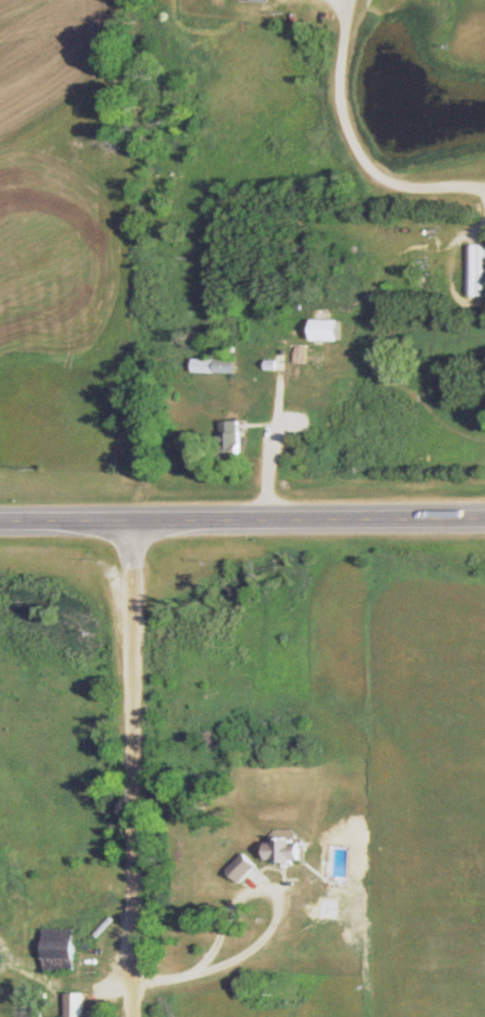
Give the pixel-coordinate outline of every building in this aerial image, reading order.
[(484,245),(463,245),(463,297),(484,297),(484,245)] [(317,321),(317,342),(346,342),(346,321),(317,321)] [(194,374),(236,374),(236,360),(194,360),(194,374)] [(219,448),(240,448),(240,422),(220,422),(219,448)] [(268,840),(268,861),(308,861),(308,840),(268,840)] [(242,883),(260,865),(247,852),(229,870),(242,883)] [(79,930),(47,930),(47,971),(79,971),(79,930)] [(95,1015),(87,1015),(87,993),(68,993),(68,1016),(95,1016),(95,1015)]
